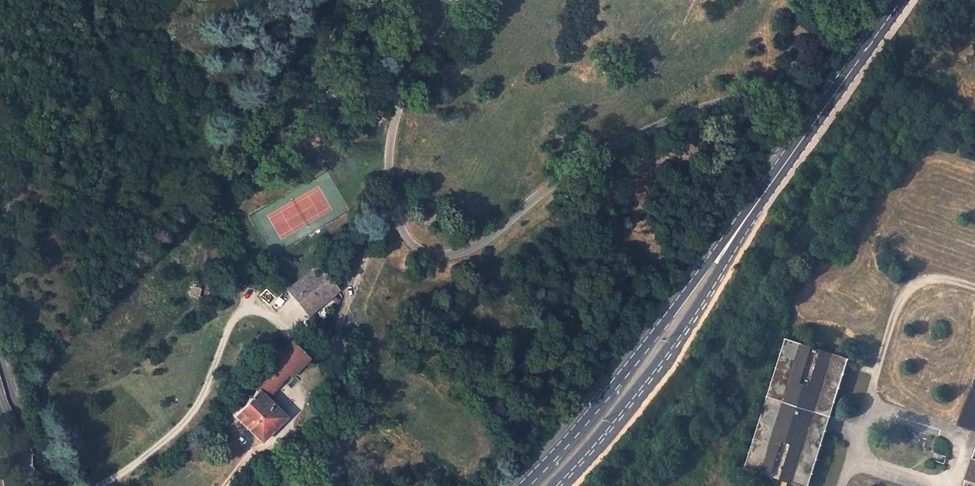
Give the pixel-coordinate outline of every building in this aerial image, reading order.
[(318,267),(287,288),(308,314),(336,289),(318,267)] [(745,468),(801,485),(810,485),(850,359),(786,340),(745,468)] [(291,341),(272,362),(251,384),(257,390),(266,398),(289,374),(291,376),(308,358),(291,341)] [(257,390),(234,416),(261,441),(284,416),(266,398),(257,390)] [(966,485),(974,485),(974,459),(966,485)]
